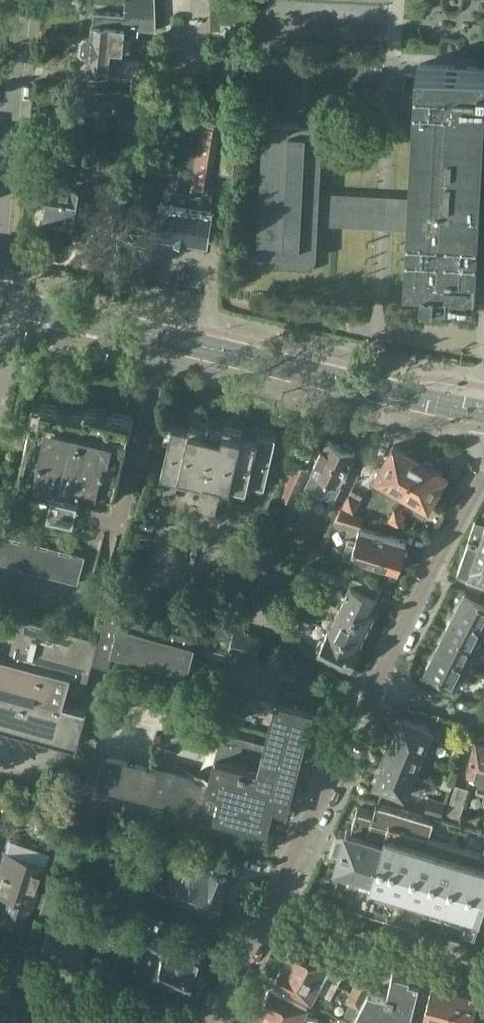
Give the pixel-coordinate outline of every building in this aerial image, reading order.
[(81,52),(83,56),(90,57),(89,70),(122,74),(134,75),(132,94),(156,95),(179,97),(180,80),(156,78),(156,61),(125,58),(125,49),(131,50),(132,41),(133,33),(139,34),(140,28),(157,30),(156,0),(127,0),(125,14),(94,11),(91,37),(85,37),(82,40),(81,52)] [(418,63),(411,196),(320,191),(323,138),(324,138),(324,124),(299,122),(299,124),(264,122),(257,255),(278,256),(277,268),(315,270),(315,258),(316,258),(318,223),(381,226),(409,228),(407,279),(424,280),(423,293),(475,296),(476,282),(477,282),(483,149),(483,66),(418,63)] [(122,92),(116,92),(116,94),(73,89),(71,109),(74,109),(73,115),(87,116),(88,111),(93,112),(92,125),(112,127),(113,114),(114,114),(115,105),(120,105),(122,92)] [(156,234),(209,242),(213,207),(211,206),(213,194),(208,193),(220,122),(189,117),(176,187),(166,185),(163,197),(161,196),(156,234)] [(144,123),(120,120),(118,137),(142,139),(144,123)] [(88,134),(64,132),(63,148),(87,150),(88,134)] [(226,133),(221,171),(234,173),(237,141),(236,141),(237,135),(226,133)] [(94,210),(92,207),(87,206),(90,187),(88,187),(90,178),(75,176),(74,180),(70,180),(71,177),(53,175),(52,182),(51,182),(45,217),(63,219),(67,224),(81,226),(84,224),(85,220),(90,221),(93,219),(94,210)] [(413,292),(423,293),(423,285),(414,284),(413,292)] [(19,475),(55,483),(51,502),(77,507),(82,484),(117,491),(134,418),(84,407),(83,412),(41,403),(38,420),(32,419),(19,475)] [(174,423),(163,472),(160,484),(177,488),(181,470),(205,476),(201,495),(218,499),(223,480),(247,486),(249,481),(266,484),(277,436),(258,431),(257,437),(190,422),(190,426),(174,423)] [(317,462),(306,486),(335,499),(348,470),(349,470),(351,466),(350,466),(357,452),(353,450),(354,446),(345,442),(342,445),(328,439),(324,448),(322,447),(316,461),(317,462)] [(385,482),(402,491),(420,459),(418,457),(418,454),(410,450),(406,451),(394,444),(373,482),(382,487),(385,482)] [(426,510),(429,506),(446,474),(435,467),(434,464),(427,459),(423,460),(420,459),(402,491),(415,499),(413,503),(415,508),(422,512),(426,510)] [(287,486),(282,497),(294,502),(309,469),(296,462),(285,485),(287,486)] [(164,494),(163,494),(175,497),(177,489),(171,487),(166,486),(165,486),(164,494)] [(355,490),(352,495),(349,502),(360,508),(366,497),(355,490)] [(388,519),(400,525),(407,515),(394,508),(388,519)] [(409,551),(405,548),(407,540),(361,527),(364,515),(341,509),(334,523),(351,528),(344,551),(352,553),(352,554),(399,568),(402,560),(406,559),(409,551)] [(459,568),(470,572),(468,577),(483,582),(483,523),(475,520),(459,568)] [(94,622),(105,585),(90,581),(93,573),(82,569),(86,554),(73,551),(61,548),(50,545),(38,542),(26,538),(15,535),(3,532),(3,533),(0,532),(0,596),(94,622)] [(342,607),(372,622),(372,621),(375,620),(378,613),(377,610),(378,609),(370,605),(374,597),(377,598),(382,588),(358,577),(342,607)] [(466,590),(462,598),(459,598),(454,607),(456,609),(483,624),(483,598),(482,597),(482,598),(480,597),(480,595),(478,595),(477,596),(466,590)] [(232,591),(211,634),(206,644),(208,645),(257,657),(263,637),(233,630),(248,599),(232,591)] [(109,605),(100,635),(94,656),(111,661),(114,647),(189,667),(191,659),(204,662),(208,645),(206,644),(211,634),(109,605)] [(289,616),(298,621),(303,611),(294,606),(289,616)] [(331,630),(361,644),(372,622),(342,607),(331,630)] [(78,742),(88,706),(65,700),(68,690),(84,694),(108,700),(110,691),(86,685),(94,656),(100,635),(0,608),(0,722),(78,742)] [(456,609),(455,610),(454,611),(454,612),(452,615),(451,616),(452,616),(445,629),(477,644),(481,636),(483,637),(483,624),(456,609)] [(303,611),(298,621),(308,625),(313,616),(303,611)] [(480,645),(477,644),(445,629),(444,629),(443,630),(444,630),(443,633),(442,633),(441,634),(442,635),(436,648),(468,663),(472,655),(474,656),(477,649),(481,651),(483,647),(480,646),(480,645)] [(362,645),(361,644),(331,630),(320,652),(351,668),(362,645)] [(474,666),(468,663),(436,648),(435,647),(434,649),(435,649),(434,652),(433,652),(432,653),(433,654),(426,668),(427,669),(424,673),(436,679),(438,674),(459,685),(468,668),(472,670),(474,666)] [(283,664),(279,676),(295,680),(318,686),(321,675),(298,668),(283,664)] [(288,803),(315,697),(279,688),(265,743),(222,732),(208,782),(122,759),(115,786),(267,824),(274,800),(288,803)] [(394,736),(393,738),(423,751),(428,739),(431,740),(435,729),(403,715),(401,719),(398,719),(396,725),(397,728),(397,729),(395,728),(394,729),(396,730),(394,734),(392,733),(391,735),(394,736)] [(453,729),(451,738),(460,741),(463,732),(453,729)] [(384,757),(383,761),(414,774),(419,762),(421,763),(426,752),(423,751),(393,738),(391,742),(389,742),(386,747),(388,749),(387,751),(385,750),(384,752),(386,753),(385,755),(382,754),(382,756),(384,757)] [(483,784),(483,738),(482,738),(480,740),(477,739),(467,770),(481,774),(479,782),(483,784)] [(101,782),(115,786),(122,759),(108,756),(101,782)] [(383,787),(379,796),(399,802),(402,795),(404,796),(406,792),(409,793),(413,783),(420,786),(424,778),(414,774),(383,761),(382,762),(380,761),(379,763),(381,764),(380,767),(378,766),(377,768),(380,769),(379,770),(377,769),(373,780),(375,780),(374,783),(383,787)] [(453,780),(443,776),(440,785),(450,789),(453,780)] [(460,818),(470,787),(456,782),(446,814),(460,818)] [(441,815),(445,800),(427,795),(424,810),(441,815)] [(335,886),(351,890),(348,901),(420,922),(425,906),(464,918),(462,926),(477,931),(483,905),(483,829),(435,815),(435,818),(434,817),(397,807),(377,801),(374,812),(358,807),(351,829),(347,828),(344,839),(346,842),(344,850),(340,852),(340,853),(337,862),(342,864),(335,886)] [(32,900),(43,905),(48,890),(37,886),(44,863),(48,850),(8,837),(4,850),(0,862),(0,887),(5,888),(0,902),(0,916),(25,924),(32,900)] [(223,887),(229,872),(214,865),(216,861),(207,857),(205,861),(192,856),(186,872),(178,868),(172,883),(180,886),(178,890),(204,901),(201,909),(212,913),(215,906),(217,906),(220,903),(224,893),(224,888),(223,887)] [(98,898),(92,917),(106,921),(112,902),(98,898)] [(120,926),(109,922),(104,936),(114,940),(120,926)] [(140,947),(146,949),(194,969),(203,946),(170,932),(166,941),(156,937),(146,933),(140,947)] [(290,955),(288,959),(338,986),(349,964),(334,957),(336,954),(317,945),(315,948),(298,939),(297,941),(294,939),(287,953),(290,955)] [(185,989),(194,969),(146,949),(135,976),(149,982),(152,976),(153,975),(171,982),(168,989),(182,995),(184,989),(185,989)] [(338,986),(288,959),(285,965),(281,966),(277,974),(278,980),(277,981),(312,998),(317,989),(332,997),(338,986)] [(353,1022),(414,1022),(416,1017),(412,1016),(421,978),(393,971),(387,995),(369,990),(361,1006),(353,1022)] [(351,992),(363,999),(373,981),(360,974),(351,992)] [(417,1022),(448,1022),(456,988),(441,984),(441,983),(433,981),(424,1015),(419,1014),(417,1022)] [(263,1006),(296,1022),(317,1022),(319,1018),(303,1015),(308,1004),(274,987),(273,988),(268,989),(265,997),(266,1002),(263,1006)] [(473,1022),(480,993),(471,991),(456,988),(448,1022),(475,1022),(473,1022)] [(359,1007),(363,999),(351,992),(347,1001),(359,1007)] [(263,1006),(259,1015),(257,1013),(252,1022),(296,1022),(263,1006)] [(15,1021),(15,1022),(14,1022),(16,1014),(2,1010),(0,1016),(0,1022),(22,1022),(15,1021)]
